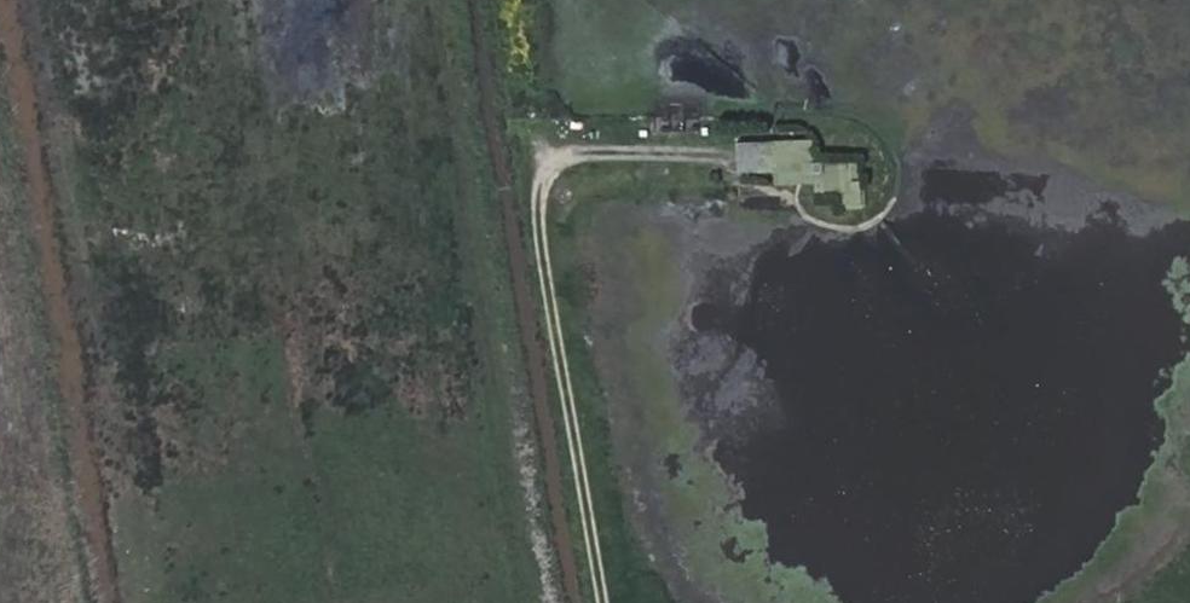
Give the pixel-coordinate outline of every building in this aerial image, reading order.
[(858,197),(857,161),(813,163),(812,139),(735,141),(737,180),(814,177),(815,198),(858,197)]
